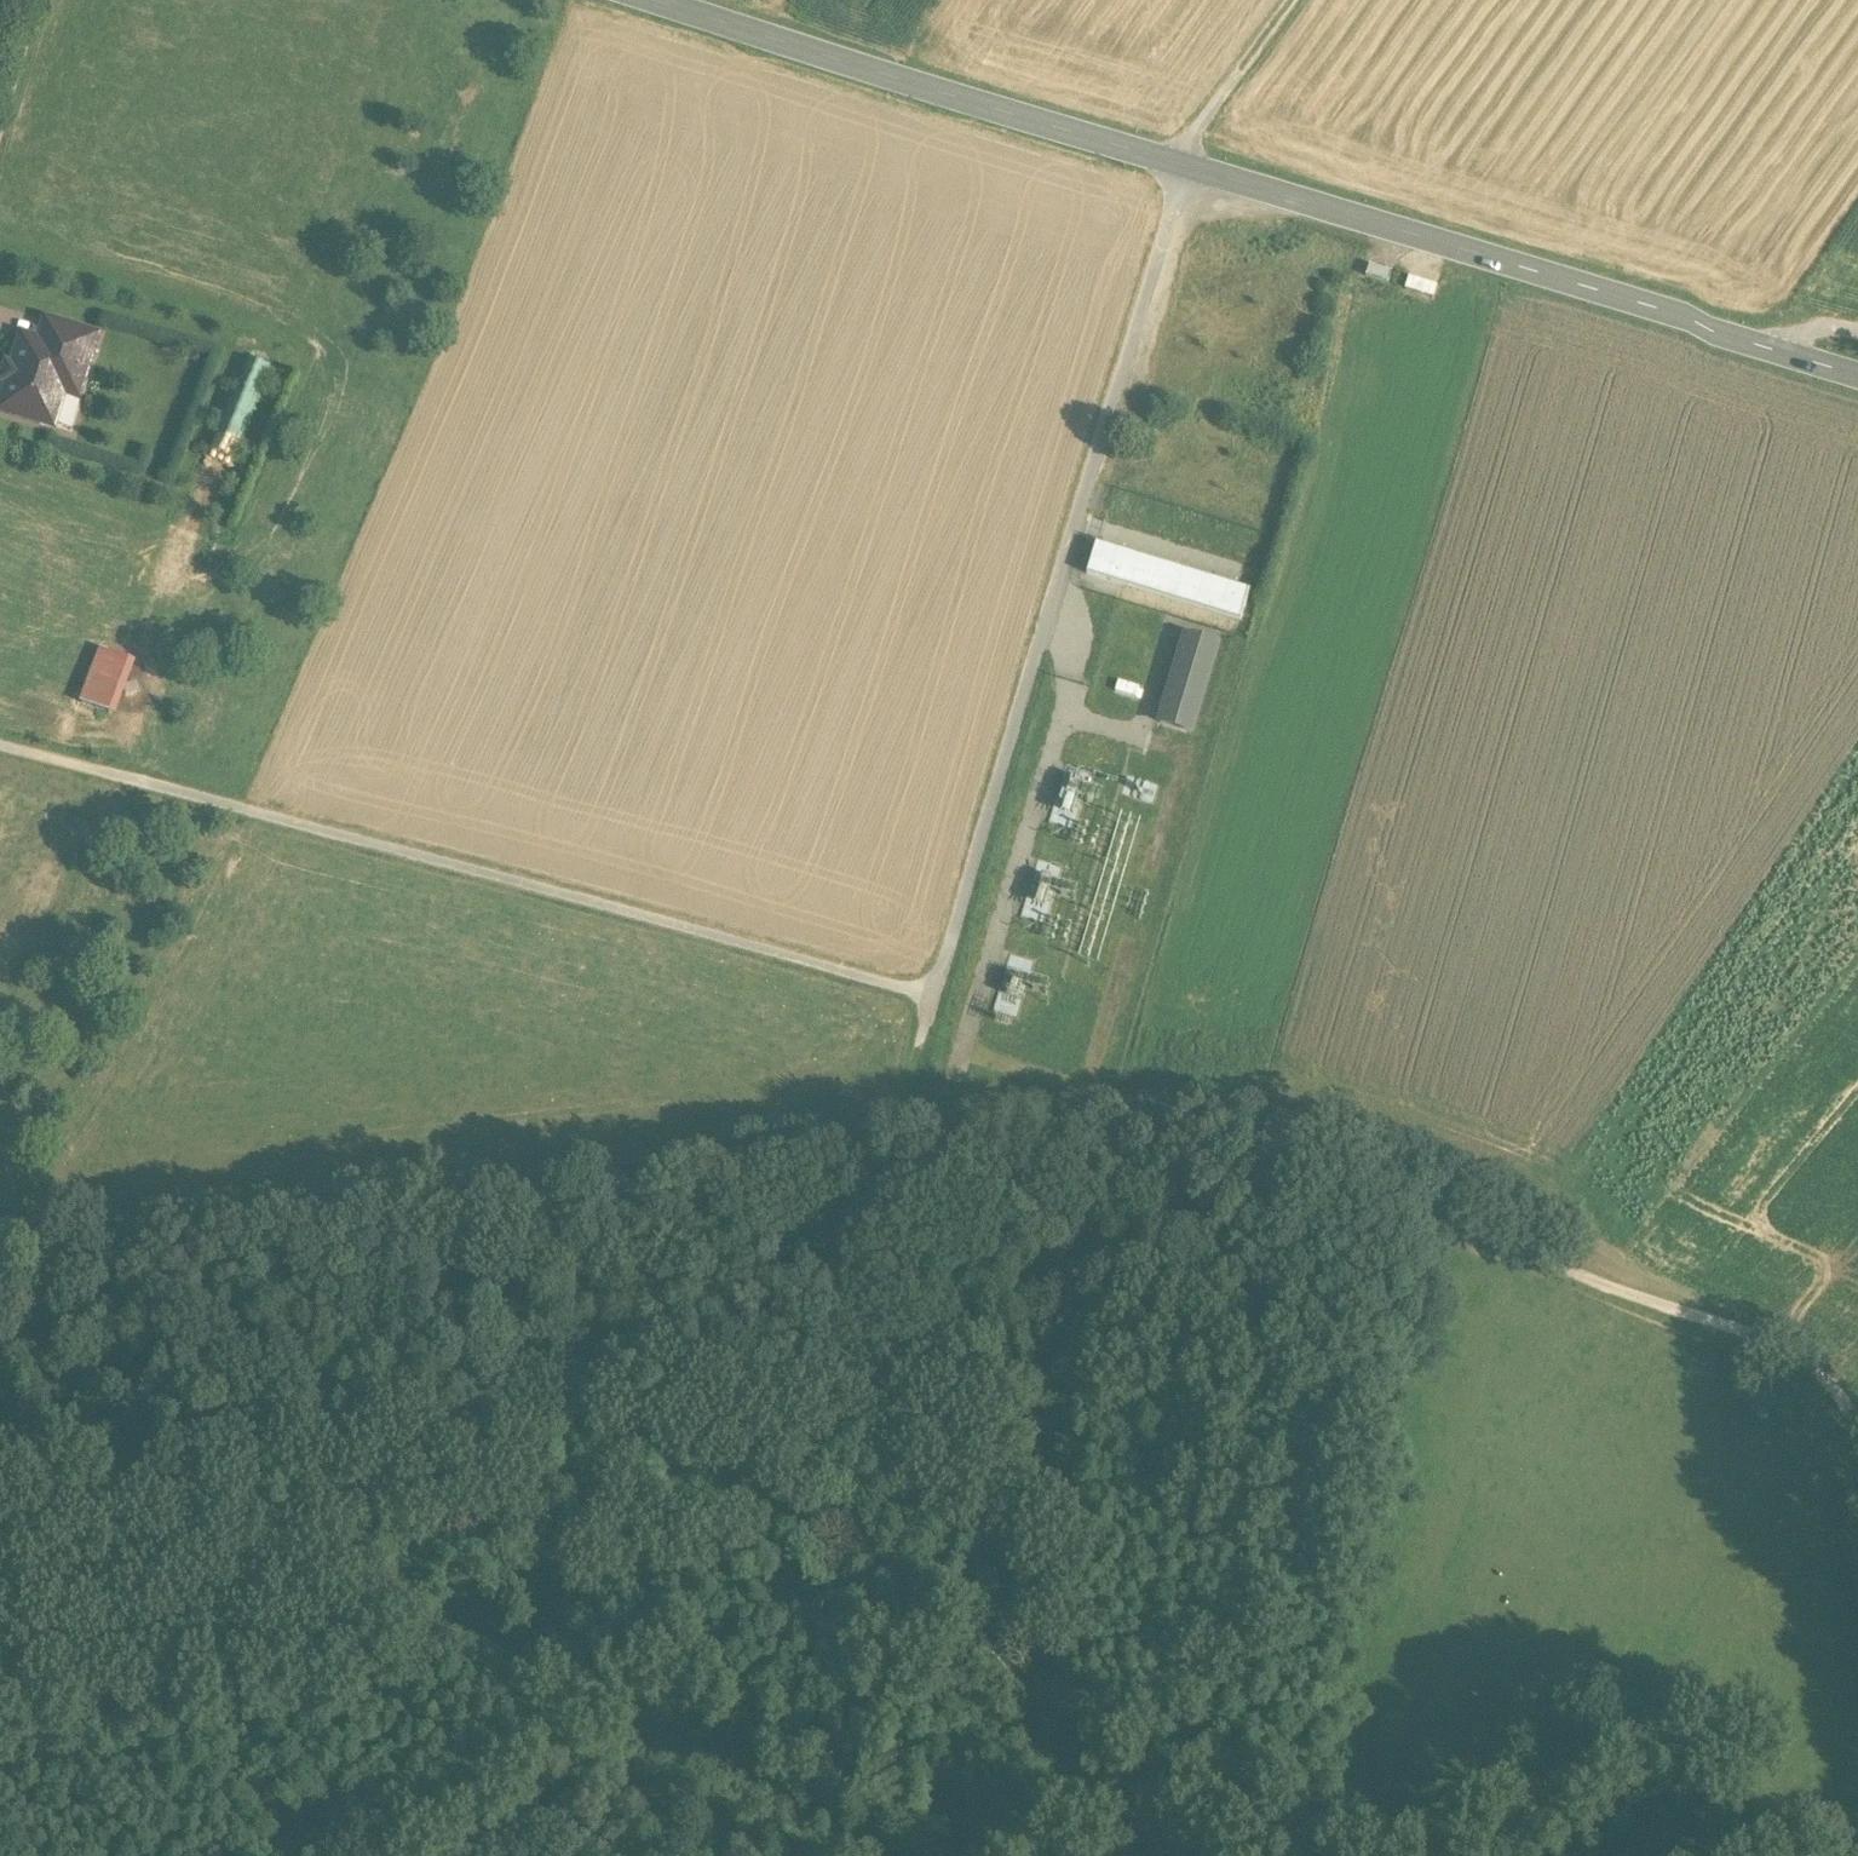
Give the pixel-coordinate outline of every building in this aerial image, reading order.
[(46,323),(40,342),(23,337),(0,412),(0,416),(55,433),(66,399),(82,404),(102,340),(46,323)] [(1101,531),(1088,577),(1239,622),(1253,576),(1101,531)] [(1217,651),(1184,641),(1157,730),(1190,740),(1217,651)]
